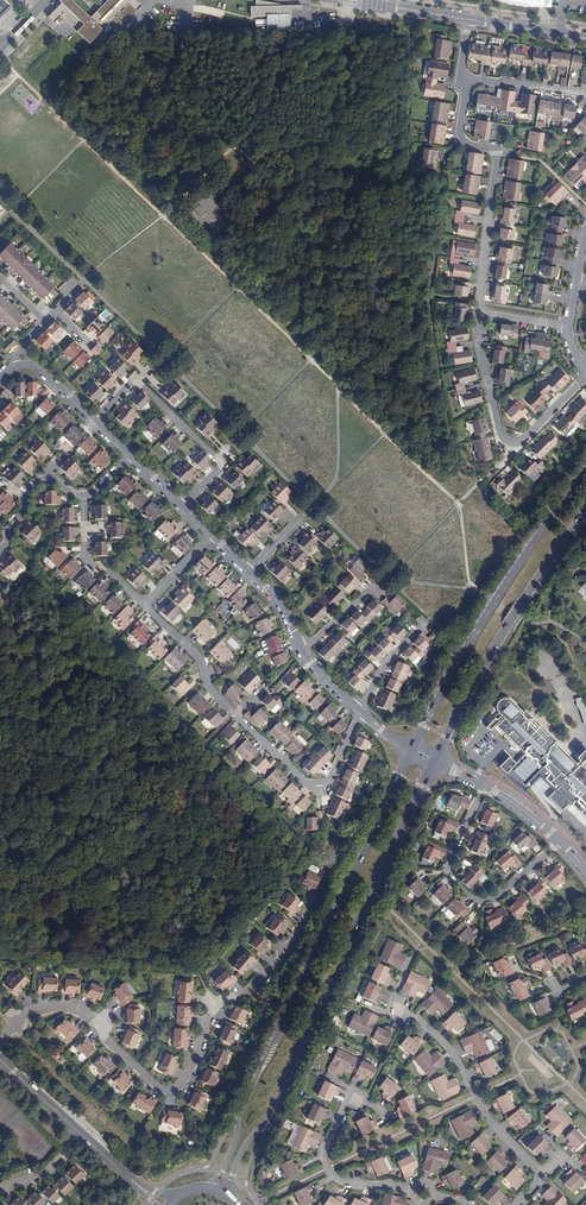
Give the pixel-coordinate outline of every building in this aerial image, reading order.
[(54,23),(60,16),(89,44),(108,24),(113,29),(119,29),(142,5),(137,0),(107,0),(90,17),(74,2),(73,3),(70,0),(65,0),(61,3),(48,17),(54,23)] [(290,30),(290,9),(280,9),(276,9),(276,7),(280,7),(280,4),(256,0),(256,7),(254,7),(254,6),(250,6),(251,17),(261,16),(261,15),(267,15),(267,16),(267,25),(256,25),(256,31),(290,30)] [(508,3),(543,9),(545,0),(509,0),(508,3)] [(434,57),(448,60),(449,53),(448,52),(449,49),(451,41),(445,40),(445,36),(436,34),(435,39),(437,39),(434,57)] [(489,65),(492,49),(487,48),(488,43),(480,42),(479,46),(473,45),(471,58),(485,61),(484,64),(489,65)] [(525,48),(511,45),(510,51),(509,58),(522,61),(522,64),(527,65),(528,55),(524,54),(525,48)] [(496,50),(492,49),(489,65),(494,65),(494,62),(508,64),(509,58),(510,51),(496,49),(496,50)] [(533,56),(528,55),(527,65),(531,65),(532,62),(545,64),(548,51),(534,49),(533,56)] [(559,66),(561,53),(552,52),(550,64),(559,66)] [(570,55),(561,53),(559,66),(568,67),(570,55)] [(582,57),(573,55),(571,68),(580,69),(582,57)] [(427,78),(436,80),(437,76),(440,76),(440,74),(447,75),(448,64),(430,61),(427,78)] [(436,84),(436,80),(427,78),(424,95),(443,98),(445,87),(439,86),(439,84),(436,84)] [(516,112),(517,102),(513,102),(514,99),(512,98),(513,92),(502,90),(499,109),(516,112)] [(494,111),(496,97),(488,96),(485,96),(485,95),(478,94),(475,112),(484,114),(485,109),(494,111)] [(521,103),(517,102),(516,112),(533,115),(536,96),(525,94),(524,100),(522,100),(521,103)] [(545,98),(540,97),(537,117),(549,119),(552,101),(544,100),(545,98)] [(581,100),(578,104),(581,107),(584,104),(585,102),(585,100),(584,98),(581,100)] [(561,103),(552,101),(549,119),(562,121),(565,102),(565,101),(561,100),(561,103)] [(448,112),(449,104),(436,101),(433,120),(446,122),(447,115),(447,112),(448,112)] [(565,102),(562,121),(573,123),(576,104),(565,102)] [(577,124),(585,133),(585,116),(577,124)] [(491,122),(477,120),(476,128),(477,128),(476,131),(474,138),(479,139),(488,140),(491,122)] [(444,134),(445,126),(432,124),(429,142),(442,144),(444,137),(443,137),(444,134)] [(529,141),(528,141),(527,149),(540,151),(544,133),(530,131),(529,138),(529,141)] [(436,159),(437,151),(424,149),(421,167),(434,169),(435,162),(436,159)] [(478,162),(480,154),(470,152),(467,152),(464,170),(477,172),(478,165),(477,165),(478,162)] [(574,166),(583,175),(585,173),(585,158),(585,157),(579,163),(578,162),(574,166)] [(520,179),(523,161),(510,159),(509,166),(509,169),(508,169),(507,177),(520,179)] [(571,171),(565,177),(574,185),(580,179),(583,175),(574,166),(570,170),(571,171)] [(475,184),(476,176),(463,174),(460,192),(473,194),(474,187),(474,184),(475,184)] [(185,185),(188,182),(186,177),(182,177),(179,180),(180,185),(185,185)] [(520,183),(506,181),(505,189),(506,189),(505,192),(503,199),(517,201),(520,183)] [(561,196),(567,190),(557,181),(544,194),(554,204),(559,199),(559,198),(561,196)] [(456,210),(455,216),(464,218),(465,212),(478,214),(479,209),(480,203),(462,201),(460,211),(456,210)] [(503,219),(502,224),(510,225),(513,226),(513,223),(514,221),(512,221),(514,209),(513,209),(506,207),(504,207),(503,219)] [(565,222),(565,218),(553,215),(551,229),(561,231),(562,227),(564,227),(564,226),(565,222)] [(464,218),(455,216),(454,223),(458,223),(456,234),(474,237),(475,232),(476,226),(463,224),(464,218)] [(510,226),(510,225),(502,224),(501,229),(499,238),(501,238),(512,240),(514,230),(510,230),(510,226)] [(561,231),(551,229),(548,243),(561,245),(562,241),(562,237),(563,235),(560,235),(561,231)] [(453,241),(450,258),(459,259),(460,253),(473,255),(474,250),(475,244),(453,241)] [(7,265),(5,268),(8,271),(8,273),(13,278),(17,275),(22,280),(19,284),(24,289),(27,289),(30,292),(32,290),(41,299),(40,300),(47,307),(53,301),(46,294),(54,286),(35,267),(10,243),(2,251),(0,249),(0,258),(7,265)] [(509,263),(510,263),(513,249),(500,247),(499,254),(498,261),(509,263)] [(559,257),(560,254),(560,249),(548,247),(545,261),(556,263),(556,259),(559,259),(559,257)] [(459,259),(450,258),(449,264),(454,264),(452,275),(470,278),(471,273),(471,267),(458,265),(459,259)] [(508,267),(509,263),(498,261),(497,266),(495,278),(497,278),(505,279),(507,267),(508,267)] [(555,267),(556,263),(545,261),(543,275),(556,277),(557,273),(557,269),(557,267),(555,267)] [(469,283),(460,281),(460,285),(456,285),(454,294),(467,296),(468,288),(469,283)] [(553,293),(553,291),(547,290),(548,285),(537,283),(535,293),(553,296),(553,293)] [(506,287),(496,285),(493,302),(504,304),(505,299),(504,299),(506,287)] [(83,292),(75,300),(80,304),(85,309),(93,301),(83,292)] [(546,299),(552,300),(552,298),(553,296),(535,293),(533,303),(545,304),(546,299)] [(12,330),(20,322),(27,328),(33,321),(26,314),(24,317),(15,308),(17,306),(14,302),(13,302),(14,300),(9,295),(5,298),(0,294),(0,319),(12,330)] [(466,304),(455,302),(455,307),(456,307),(454,319),(464,321),(466,309),(466,304)] [(77,307),(73,303),(65,311),(74,320),(82,312),(77,307)] [(96,335),(105,325),(97,317),(95,319),(87,327),(96,335)] [(54,321),(46,330),(51,334),(56,339),(64,331),(54,321)] [(516,338),(518,329),(518,327),(509,325),(501,324),(501,326),(500,334),(512,336),(512,337),(516,338)] [(108,327),(98,337),(104,343),(114,333),(108,327)] [(446,342),(447,348),(456,347),(455,341),(468,339),(467,333),(467,328),(464,328),(449,331),(451,341),(446,342)] [(66,333),(64,331),(56,339),(58,342),(66,333)] [(48,337),(44,332),(36,341),(45,350),(53,342),(48,337)] [(529,349),(539,351),(542,333),(538,333),(537,333),(536,339),(531,338),(529,349)] [(549,353),(550,345),(551,341),(545,341),(546,334),(543,334),(542,333),(539,351),(549,353)] [(12,339),(1,348),(6,354),(16,344),(12,339)] [(127,350),(122,355),(132,365),(138,360),(135,358),(138,355),(143,350),(131,340),(124,347),(127,350)] [(73,341),(64,351),(72,359),(81,350),(81,349),(73,341)] [(100,353),(103,350),(97,344),(94,347),(100,353)] [(492,362),(501,363),(502,363),(504,351),(505,351),(506,347),(495,345),(493,356),(492,362)] [(91,351),(96,356),(97,356),(100,353),(94,347),(91,351)] [(456,347),(447,348),(448,354),(453,354),(454,364),(472,361),(471,356),(470,350),(457,353),(456,347)] [(83,352),(73,362),(79,368),(89,357),(83,352)] [(119,358),(109,368),(120,379),(124,375),(125,374),(122,372),(124,370),(127,366),(119,358)] [(498,385),(502,385),(509,386),(510,382),(508,382),(510,369),(501,368),(500,374),(498,385)] [(99,377),(97,380),(107,391),(112,386),(113,387),(115,385),(118,382),(105,369),(98,376),(99,377)] [(455,384),(456,390),(457,390),(465,388),(463,382),(477,379),(475,373),(474,369),(456,373),(459,383),(455,384)] [(540,386),(546,392),(551,387),(555,391),(568,378),(559,369),(546,382),(545,381),(540,386)] [(24,390),(24,383),(16,383),(16,398),(24,397),(24,390)] [(36,383),(28,383),(28,390),(28,398),(36,397),(36,383)] [(94,383),(84,393),(93,401),(96,398),(98,396),(101,399),(105,394),(94,383)] [(169,390),(166,388),(161,394),(172,404),(177,399),(178,400),(179,401),(187,394),(176,383),(171,387),(169,390)] [(543,396),(546,392),(540,386),(539,385),(535,389),(536,390),(525,402),(534,410),(535,411),(540,406),(538,404),(544,398),(543,396)] [(40,393),(44,396),(49,389),(44,386),(40,393)] [(461,407),(482,401),(481,396),(479,391),(466,394),(465,388),(457,390),(458,396),(461,407)] [(10,396),(4,390),(1,394),(2,395),(5,397),(7,399),(10,396)] [(150,401),(141,392),(138,396),(136,398),(133,395),(129,400),(140,410),(150,401)] [(56,406),(47,398),(38,407),(46,415),(56,406)] [(578,422),(581,419),(580,418),(585,412),(585,403),(582,399),(571,410),(573,412),(570,415),(576,421),(578,422)] [(20,412),(11,403),(3,411),(7,416),(12,421),(20,412)] [(137,413),(126,403),(121,408),(123,411),(120,414),(116,418),(127,429),(134,421),(133,420),(132,419),(137,413)] [(528,411),(521,404),(517,408),(514,404),(505,413),(515,422),(523,414),(524,415),(528,411)] [(66,416),(68,415),(62,409),(61,411),(49,422),(57,429),(58,428),(62,431),(70,422),(66,419),(66,420),(64,418),(66,416)] [(1,413),(0,414),(0,423),(6,429),(11,423),(6,417),(1,413)] [(206,439),(212,433),(209,431),(212,428),(216,424),(205,413),(198,420),(200,422),(201,423),(196,428),(206,439)] [(576,421),(570,415),(566,419),(563,416),(554,426),(564,434),(576,421)] [(476,439),(485,437),(484,431),(487,431),(484,417),(471,421),(476,439)] [(148,425),(146,427),(149,430),(148,432),(155,439),(168,426),(162,421),(161,422),(159,424),(157,423),(158,422),(154,418),(148,425)] [(86,433),(81,427),(79,429),(77,431),(76,430),(76,429),(73,426),(65,434),(68,437),(66,439),(73,446),(86,433)] [(170,451),(173,454),(176,452),(182,445),(178,442),(178,443),(176,441),(178,439),(180,437),(174,432),(161,445),(169,452),(170,451)] [(558,441),(551,434),(546,440),(544,438),(531,452),(535,456),(539,460),(558,441)] [(94,440),(93,439),(89,436),(79,447),(88,456),(97,448),(93,444),(91,443),(94,440)] [(476,439),(469,441),(470,443),(472,442),(475,451),(476,451),(479,462),(492,459),(490,452),(489,452),(486,443),(487,443),(485,437),(476,439)] [(29,450),(38,458),(42,454),(43,453),(46,455),(50,451),(39,440),(29,450)] [(102,448),(89,461),(97,469),(98,467),(102,470),(110,462),(106,458),(106,459),(104,457),(106,455),(108,454),(102,448)] [(207,464),(210,460),(202,452),(192,461),(203,472),(208,468),(205,465),(207,464)] [(17,463),(28,474),(32,470),(29,467),(31,465),(35,461),(26,453),(17,463)] [(250,456),(246,460),(243,463),(241,461),(235,466),(246,477),(251,472),(252,473),(254,474),(261,467),(250,456)] [(541,462),(539,460),(535,456),(531,460),(527,456),(516,466),(525,475),(535,464),(537,466),(541,462)] [(63,462),(62,463),(58,467),(61,470),(71,480),(78,473),(76,471),(79,468),(69,458),(64,463),(63,462)] [(193,479),(198,473),(187,463),(182,468),(181,467),(180,465),(172,473),(183,484),(188,479),(191,477),(193,479)] [(4,477),(11,484),(17,490),(22,484),(20,482),(18,481),(20,479),(21,480),(24,476),(16,468),(12,471),(11,470),(4,477)] [(227,475),(226,476),(223,479),(234,490),(244,480),(235,472),(232,476),(230,477),(227,475)] [(521,480),(514,472),(503,483),(501,481),(496,485),(506,495),(521,480)] [(118,490),(126,497),(139,484),(133,478),(131,480),(129,482),(128,481),(129,480),(125,476),(117,485),(120,488),(118,490)] [(212,493),(222,503),(225,500),(226,501),(233,494),(220,482),(217,485),(215,487),(216,488),(212,493)] [(281,483),(271,493),(281,503),(284,506),(287,502),(286,501),(287,499),(285,497),(287,496),(290,492),(281,483)] [(5,491),(0,495),(0,512),(4,516),(15,505),(11,501),(8,498),(10,496),(5,491)] [(57,499),(57,497),(57,491),(45,492),(45,505),(61,505),(61,499),(57,499)] [(138,510),(149,499),(145,495),(142,498),(140,496),(136,492),(128,501),(138,510)] [(200,507),(209,515),(218,505),(207,494),(203,499),(206,501),(204,503),(200,507)] [(152,523),(165,510),(159,504),(158,506),(156,508),(154,506),(155,506),(151,502),(143,511),(146,514),(145,516),(152,523)] [(284,518),(287,514),(279,506),(274,502),(268,508),(264,512),(273,521),(277,517),(279,515),(281,518),(282,516),(284,518)] [(284,506),(281,503),(279,506),(287,514),(290,512),(284,506)] [(104,520),(107,520),(107,506),(91,506),(91,512),(95,512),(95,515),(95,520),(104,520)] [(60,523),(78,523),(78,520),(78,516),(75,516),(73,516),(73,514),(74,514),(74,509),(62,509),(62,513),(60,513),(60,523)] [(266,531),(268,533),(273,528),(262,517),(250,529),(260,537),(265,532),(266,531)] [(35,540),(42,533),(38,528),(29,520),(24,525),(25,527),(27,529),(26,530),(25,530),(22,533),(30,541),(33,538),(35,540)] [(172,537),(180,529),(175,524),(172,527),(170,524),(166,520),(157,530),(168,541),(172,537)] [(111,533),(110,533),(110,538),(122,538),(122,534),(125,533),(124,523),(106,523),(106,531),(109,531),(111,531),(111,533)] [(78,534),(78,532),(78,528),(62,528),(63,542),(74,542),(74,536),(74,534),(78,534)] [(175,539),(182,532),(180,529),(172,537),(175,539)] [(257,545),(260,542),(247,529),(241,536),(237,540),(246,549),(250,545),(252,543),(254,545),(255,544),(257,545)] [(316,537),(328,549),(338,539),(329,529),(325,533),(324,535),(321,533),(320,534),(319,533),(315,536),(316,537)] [(315,536),(309,530),(306,533),(313,540),(316,537),(315,536)] [(318,544),(313,540),(306,533),(301,538),(303,540),(301,542),(299,544),(308,554),(318,544)] [(188,541),(190,539),(184,534),(173,545),(183,555),(192,545),(190,542),(188,541)] [(107,556),(107,543),(104,543),(95,543),(95,548),(95,550),(91,550),(91,556),(107,556)] [(301,564),(307,558),(294,545),(291,549),(292,551),(291,552),(293,554),(292,556),(288,559),(297,568),(301,564)] [(48,558),(58,568),(68,556),(64,552),(62,555),(60,553),(56,550),(48,558)] [(0,559),(0,574),(1,575),(3,573),(6,575),(11,570),(14,572),(21,565),(10,554),(6,558),(3,561),(0,559)] [(165,565),(158,558),(153,554),(142,566),(151,575),(156,570),(158,568),(160,571),(165,565)] [(356,555),(349,562),(352,565),(359,558),(356,555)] [(168,563),(160,556),(158,558),(165,565),(168,563)] [(69,575),(72,578),(83,568),(78,563),(79,562),(74,557),(61,570),(68,577),(69,575)] [(204,576),(216,564),(210,559),(208,561),(207,559),(204,557),(195,566),(204,576)] [(362,582),(366,578),(362,574),(368,567),(359,558),(352,565),(353,566),(349,570),(362,582)] [(278,569),(277,567),(271,573),(283,584),(292,574),(283,565),(280,568),(278,569)] [(206,578),(216,587),(225,577),(222,575),(221,573),(223,571),(218,566),(206,578)] [(142,583),(144,585),(145,584),(147,585),(150,582),(138,569),(131,576),(127,580),(137,589),(140,585),(142,583)] [(15,574),(14,572),(11,570),(6,575),(10,579),(15,574)] [(83,588),(86,591),(96,580),(91,576),(92,575),(87,570),(83,574),(82,573),(80,575),(81,576),(79,578),(77,577),(75,580),(76,581),(74,582),(81,589),(83,588)] [(356,588),(360,585),(352,577),(349,581),(345,577),(339,584),(348,593),(354,586),(356,588)] [(218,589),(227,598),(239,587),(233,581),(231,583),(230,582),(227,579),(218,589)] [(89,592),(100,603),(109,594),(105,590),(103,588),(105,585),(100,580),(89,592)] [(190,590),(184,584),(181,587),(189,594),(192,592),(190,590)] [(189,594),(181,587),(177,592),(179,595),(177,597),(173,601),(182,610),(193,599),(189,594)] [(345,596),(335,587),(331,591),(332,591),(324,600),(333,609),(345,596)] [(234,608),(238,611),(247,602),(243,599),(242,597),(244,595),(243,593),(244,592),(241,588),(228,601),(234,608)] [(103,606),(113,615),(122,606),(119,603),(118,601),(120,599),(114,594),(103,606)] [(390,602),(386,597),(383,600),(382,602),(394,614),(398,610),(399,611),(406,604),(397,595),(390,602)] [(367,608),(364,612),(372,619),(375,616),(382,609),(373,601),(366,607),(367,608)] [(328,611),(318,602),(314,606),(315,606),(307,615),(316,624),(328,611)] [(259,608),(258,606),(255,603),(244,611),(252,622),(265,612),(261,606),(259,608)] [(181,613),(171,604),(168,606),(167,608),(165,606),(160,611),(171,623),(181,613)] [(121,625),(125,629),(134,620),(130,616),(128,615),(130,613),(129,611),(130,610),(127,606),(114,619),(121,625)] [(372,619),(364,612),(361,615),(356,611),(350,617),(359,626),(365,619),(368,622),(372,619)] [(269,618),(254,624),(259,636),(272,631),(270,628),(269,626),(272,625),(269,618)] [(350,635),(357,628),(348,619),(341,626),(345,629),(341,633),(349,640),(352,637),(350,635)] [(139,620),(131,628),(134,630),(141,623),(139,620)] [(195,627),(193,630),(205,643),(214,634),(206,625),(206,624),(202,620),(195,627)] [(141,623),(134,630),(130,635),(141,646),(150,637),(146,632),(144,630),(146,628),(141,623)] [(389,629),(385,632),(393,640),(397,637),(400,640),(407,634),(398,625),(391,632),(389,629)] [(393,640),(385,632),(382,636),(385,638),(378,645),(387,654),(394,647),(390,644),(393,640)] [(328,643),(338,653),(341,650),(339,648),(346,641),(337,633),(331,639),(331,640),(328,643)] [(430,641),(427,638),(422,633),(419,636),(420,637),(413,644),(418,648),(422,653),(429,646),(427,644),(430,641)] [(156,635),(149,642),(152,645),(159,637),(156,635)] [(266,650),(268,654),(281,649),(279,645),(280,644),(277,636),(265,640),(265,641),(268,649),(266,650)] [(159,637),(152,645),(147,649),(159,660),(168,651),(164,647),(161,645),(164,642),(159,637)] [(221,640),(211,650),(224,663),(233,654),(224,645),(225,644),(221,640)] [(335,657),(338,653),(328,643),(325,647),(324,646),(317,653),(326,661),(333,655),(335,657)] [(385,656),(376,647),(370,654),(368,652),(364,655),(372,663),(375,659),(379,663),(385,656)] [(425,656),(422,653),(418,648),(414,652),(410,647),(403,654),(412,663),(419,656),(422,659),(425,656)] [(174,649),(166,657),(170,661),(169,662),(178,671),(187,662),(174,649)] [(281,649),(268,654),(270,659),(272,658),(276,666),(287,662),(284,653),(283,653),(281,649)] [(548,663),(551,655),(544,653),(542,661),(548,663)] [(355,670),(363,678),(366,675),(367,676),(374,669),(365,660),(358,667),(359,667),(355,670)] [(394,671),(392,675),(405,681),(407,677),(405,676),(409,667),(397,662),(393,670),(394,671)] [(298,670),(294,666),(281,678),(285,682),(285,683),(292,690),(300,681),(294,674),(298,670)] [(349,683),(358,692),(364,686),(360,681),(363,678),(355,670),(352,674),(355,677),(349,683)] [(242,679),(239,683),(248,693),(261,680),(252,671),(243,680),(242,679)] [(405,681),(392,675),(390,679),(389,679),(386,687),(397,693),(401,684),(403,685),(405,681)] [(180,676),(172,685),(179,692),(180,692),(184,695),(196,683),(192,679),(187,683),(180,676)] [(310,689),(304,682),(295,691),(302,697),(300,699),(303,703),(313,692),(310,689)] [(227,692),(223,696),(236,708),(240,704),(236,699),(242,693),(233,684),(226,691),(227,692)] [(396,696),(384,690),(376,706),(385,710),(389,712),(388,714),(390,715),(393,714),(396,708),(390,706),(393,700),(394,701),(395,698),(398,698),(398,697),(396,696)] [(316,696),(313,692),(303,703),(306,706),(308,704),(315,711),(324,702),(317,695),(316,696)] [(197,712),(201,716),(210,706),(198,693),(189,702),(197,711),(197,712)] [(283,703),(275,695),(272,699),(268,695),(262,702),(271,711),(277,704),(280,706),(283,703)] [(575,698),(583,725),(585,724),(585,712),(581,696),(575,698)] [(581,815),(585,819),(585,772),(580,767),(578,769),(554,745),(556,743),(549,737),(546,734),(534,721),(531,718),(525,712),(523,714),(510,700),(507,699),(505,699),(503,699),(500,701),(499,702),(497,704),(497,706),(497,710),(498,711),(499,713),(505,719),(497,727),(507,737),(514,729),(521,735),(513,743),(525,755),(509,771),(525,786),(547,764),(550,770),(552,775),(555,780),(553,782),(565,794),(563,796),(578,812),(581,809),(584,813),(581,815)] [(328,719),(332,722),(338,716),(335,712),(329,705),(320,714),(327,721),(328,719)] [(248,712),(244,716),(257,728),(260,724),(261,725),(268,718),(259,709),(252,716),(248,712)] [(213,725),(217,729),(229,716),(225,712),(221,716),(214,710),(205,719),(212,725),(213,725)] [(338,716),(332,722),(335,725),(332,729),(338,735),(347,726),(340,720),(341,719),(338,716)] [(233,720),(221,733),(225,737),(224,738),(231,744),(240,735),(233,729),(238,724),(233,720)] [(279,722),(270,731),(283,743),(292,733),(288,730),(287,730),(279,722)] [(507,737),(513,743),(521,735),(514,729),(507,737)] [(355,746),(367,751),(371,743),(366,741),(368,737),(358,732),(356,736),(359,738),(355,746)] [(292,733),(283,743),(296,756),(304,747),(296,738),(297,738),(292,733)] [(304,747),(307,744),(299,736),(297,738),(296,738),(304,747)] [(245,759),(249,763),(258,753),(245,740),(237,749),(245,758),(245,759)] [(312,756),(323,766),(326,763),(333,757),(324,748),(317,755),(316,753),(312,756)] [(367,756),(356,751),(349,767),(361,773),(364,767),(362,767),(367,756)] [(260,771),(264,775),(276,762),(272,758),(268,762),(261,756),(252,765),(259,772),(260,771)] [(319,769),(323,766),(312,756),(309,759),(311,761),(304,768),(313,777),(320,770),(319,769)] [(504,773),(515,763),(509,756),(497,766),(504,773)] [(274,788),(279,792),(288,782),(275,769),(267,778),(275,787),(274,788)] [(344,779),(342,783),(355,789),(357,785),(355,784),(359,775),(347,770),(343,778),(344,779)] [(528,797),(552,775),(550,770),(526,795),(528,797)] [(355,789),(342,783),(340,787),(336,795),(347,801),(351,792),(353,793),(355,789)] [(286,801),(290,805),(300,794),(296,791),(297,791),(290,784),(281,793),(288,800),(286,801)] [(300,794),(290,805),(293,808),(295,806),(302,813),(310,804),(304,797),(303,798),(300,794)] [(462,799),(457,796),(452,794),(447,806),(456,811),(459,805),(467,809),(471,801),(463,797),(462,799)] [(346,803),(333,798),(326,814),(337,819),(342,808),(344,809),(346,803)] [(486,825),(492,828),(499,813),(495,811),(494,813),(493,813),(495,809),(486,805),(482,813),(484,814),(482,818),(480,822),(483,824),(486,825)] [(322,829),(322,812),(316,812),(316,818),(306,818),(307,831),(316,831),(316,830),(322,829)] [(449,828),(450,829),(455,832),(459,825),(448,819),(446,823),(440,820),(434,833),(444,837),(447,831),(449,828)] [(475,842),(473,842),(469,840),(467,846),(472,848),(471,851),(482,856),(487,844),(485,843),(488,835),(478,831),(475,838),(476,839),(475,842)] [(528,844),(529,845),(532,849),(538,844),(530,834),(527,837),(523,832),(513,842),(517,847),(520,850),(525,845),(528,844)] [(437,854),(438,854),(444,857),(447,850),(436,845),(434,849),(428,846),(422,858),(432,863),(436,856),(437,854)] [(512,864),(513,866),(516,870),(522,864),(514,855),(511,858),(507,853),(497,861),(505,870),(510,866),(512,864)] [(553,871),(549,874),(546,877),(554,887),(564,878),(561,873),(564,871),(558,864),(551,869),(553,871)] [(467,875),(466,873),(463,871),(459,875),(463,879),(461,881),(470,889),(479,880),(477,878),(482,872),(474,865),(468,871),(470,872),(467,875)] [(310,866),(307,872),(316,876),(317,875),(319,870),(318,868),(312,866),(310,866)] [(316,876),(307,872),(302,883),(306,885),(306,887),(309,888),(314,891),(321,877),(317,875),(316,876)] [(420,882),(422,880),(415,874),(408,882),(411,885),(408,888),(418,898),(427,889),(424,885),(420,882)] [(536,886),(532,889),(528,892),(536,901),(547,893),(544,888),(547,886),(541,879),(534,884),(536,886)] [(445,889),(447,887),(441,881),(434,888),(437,891),(433,895),(443,904),(451,896),(448,893),(445,889)] [(518,902),(514,905),(510,908),(518,918),(529,908),(526,904),(529,902),(522,894),(516,900),(518,902)] [(300,902),(290,895),(284,902),(283,901),(280,905),(286,909),(292,914),(296,910),(298,907),(297,906),(300,902)] [(461,906),(458,902),(455,899),(446,908),(456,918),(460,914),(463,916),(469,910),(463,904),(461,906)] [(494,914),(493,913),(491,909),(486,912),(489,917),(486,919),(491,929),(502,923),(501,921),(508,917),(503,907),(496,911),(497,913),(494,914)] [(284,930),(290,922),(279,914),(271,923),(270,922),(268,923),(266,925),(266,927),(268,928),(267,929),(277,936),(280,932),(281,933),(284,930)] [(467,929),(469,927),(464,922),(455,929),(461,935),(459,936),(468,945),(476,938),(474,936),(478,932),(474,928),(472,930),(470,931),(467,929)] [(269,942),(260,934),(253,941),(252,940),(249,944),(255,949),(261,954),(264,950),(267,947),(266,946),(269,942)] [(380,959),(400,969),(403,961),(396,958),(398,953),(402,945),(389,939),(380,959)] [(584,957),(585,962),(585,948),(584,949),(581,944),(569,949),(574,959),(580,956),(583,955),(584,957)] [(255,949),(252,952),(258,957),(261,954),(255,949)] [(562,960),(563,962),(565,967),(572,964),(567,953),(563,955),(560,949),(548,955),(553,965),(559,962),(562,960)] [(256,961),(246,952),(241,958),(240,957),(236,961),(237,962),(233,967),(242,975),(247,968),(246,968),(249,965),(251,967),(256,961)] [(396,958),(403,961),(406,956),(398,953),(396,958)] [(540,966),(541,968),(544,973),(551,969),(546,958),(542,960),(539,955),(527,961),(532,970),(538,967),(540,966)] [(508,966),(506,962),(504,958),(492,964),(499,976),(503,974),(505,977),(514,973),(510,965),(508,966)] [(371,978),(387,986),(390,979),(388,978),(385,976),(386,974),(388,969),(378,963),(371,978)] [(230,986),(237,980),(228,969),(219,977),(218,976),(216,976),(213,978),(213,980),(214,981),(214,982),(222,991),(226,987),(227,989),(230,986)] [(431,981),(410,972),(401,992),(409,996),(412,989),(417,991),(424,995),(431,981)] [(6,987),(16,996),(22,991),(19,988),(22,986),(22,987),(28,980),(20,973),(16,977),(15,976),(11,981),(12,982),(6,987)] [(38,992),(48,993),(52,993),(52,991),(57,992),(58,980),(57,979),(57,978),(56,977),(53,976),(52,978),(51,979),(39,978),(38,992)] [(523,986),(524,985),(527,984),(525,978),(520,981),(519,978),(508,983),(514,995),(516,994),(519,1001),(529,996),(526,989),(524,990),(523,986)] [(79,994),(80,982),(70,981),(71,979),(66,979),(65,986),(65,994),(70,995),(74,995),(74,993),(79,994)] [(100,1001),(104,990),(95,986),(96,984),(92,982),(89,989),(86,997),(91,999),(94,1000),(95,999),(100,1001)] [(179,995),(178,1002),(192,1003),(193,995),(189,995),(189,992),(191,992),(191,983),(179,982),(179,989),(178,989),(177,995),(179,995)] [(369,982),(362,997),(378,1005),(381,998),(379,997),(376,995),(377,993),(380,987),(369,982)] [(117,999),(123,1007),(134,999),(127,988),(128,987),(128,986),(126,983),(125,983),(123,984),(123,983),(113,990),(116,994),(115,995),(117,999)] [(414,998),(417,991),(412,989),(409,996),(414,998)] [(452,1005),(437,990),(421,1005),(427,1011),(433,1005),(437,1009),(443,1015),(452,1005)] [(546,1002),(549,1001),(545,993),(536,998),(538,1002),(533,1004),(539,1016),(550,1011),(548,1007),(546,1002)] [(573,1004),(572,1002),(567,1004),(569,1009),(566,1010),(571,1021),(583,1015),(582,1013),(585,1011),(585,1003),(584,999),(577,1002),(578,1004),(574,1006),(573,1004)] [(431,1015),(437,1009),(433,1005),(427,1011),(431,1015)] [(125,1010),(125,1015),(125,1019),(127,1019),(127,1024),(139,1024),(139,1014),(141,1014),(141,1009),(139,1009),(139,1006),(130,1006),(130,1009),(125,1010)] [(176,1025),(190,1026),(191,1016),(191,1012),(190,1012),(190,1007),(178,1006),(178,1007),(176,1007),(175,1008),(175,1011),(176,1012),(177,1013),(176,1025)] [(234,1011),(232,1010),(231,1014),(228,1019),(243,1025),(245,1021),(243,1020),(247,1012),(236,1006),(234,1011)] [(365,1011),(361,1018),(367,1020),(370,1013),(365,1011)] [(466,1024),(454,1012),(441,1025),(447,1030),(448,1029),(451,1026),(452,1028),(457,1033),(466,1024)] [(348,1027),(368,1036),(378,1017),(370,1013),(367,1020),(361,1018),(354,1014),(348,1027)] [(79,1032),(73,1025),(70,1022),(69,1023),(66,1019),(56,1028),(57,1028),(56,1029),(56,1031),(58,1033),(60,1033),(61,1032),(69,1041),(79,1032)] [(226,1022),(222,1031),(220,1034),(221,1035),(219,1039),(231,1045),(231,1044),(232,1045),(234,1044),(235,1041),(235,1040),(233,1039),(238,1028),(226,1022)] [(385,1031),(383,1030),(377,1028),(372,1038),(387,1045),(394,1030),(387,1026),(386,1028),(386,1030),(385,1031)] [(128,1031),(125,1029),(122,1038),(123,1038),(121,1043),(132,1048),(136,1039),(138,1040),(140,1035),(136,1034),(128,1031)] [(173,1048),(187,1049),(188,1039),(188,1035),(186,1035),(187,1030),(175,1029),(173,1029),(172,1030),(171,1034),(173,1035),(174,1035),(173,1048)] [(484,1041),(480,1031),(460,1041),(464,1048),(471,1045),(473,1050),(477,1058),(489,1051),(484,1041)] [(87,1037),(84,1035),(78,1040),(81,1043),(87,1037)] [(400,1046),(413,1056),(423,1042),(417,1037),(415,1038),(413,1041),(411,1040),(407,1036),(400,1046)] [(90,1041),(87,1037),(81,1043),(75,1048),(79,1051),(80,1050),(86,1057),(96,1049),(92,1045),(93,1044),(90,1041)] [(489,1039),(484,1041),(489,1051),(493,1049),(494,1047),(490,1040),(489,1039)] [(466,1054),(473,1050),(471,1045),(464,1048),(466,1054)] [(208,1064),(221,1071),(224,1063),(225,1064),(227,1059),(226,1058),(229,1052),(218,1047),(214,1055),(216,1055),(214,1058),(211,1057),(208,1064)] [(339,1066),(345,1068),(351,1072),(357,1060),(337,1050),(328,1069),(335,1073),(339,1066)] [(414,1060),(429,1077),(446,1063),(440,1056),(434,1062),(430,1057),(425,1051),(414,1060)] [(436,1052),(430,1057),(434,1062),(440,1056),(436,1052)] [(172,1076),(176,1067),(177,1064),(176,1063),(178,1058),(166,1054),(164,1053),(163,1054),(162,1057),(162,1059),(164,1059),(159,1071),(172,1076)] [(101,1056),(94,1065),(100,1071),(99,1072),(103,1076),(108,1070),(113,1064),(109,1061),(106,1058),(105,1059),(101,1056)] [(496,1073),(489,1058),(474,1066),(477,1073),(479,1072),(482,1070),(483,1073),(486,1078),(496,1073)] [(376,1068),(361,1061),(354,1077),(361,1081),(362,1079),(364,1075),(366,1077),(371,1079),(376,1068)] [(108,1070),(111,1073),(116,1067),(113,1064),(108,1070)] [(341,1076),(345,1068),(339,1066),(335,1073),(341,1076)] [(124,1091),(133,1082),(129,1079),(130,1078),(127,1075),(120,1068),(111,1078),(120,1087),(119,1088),(119,1090),(121,1092),(123,1092),(124,1091)] [(202,1076),(199,1081),(207,1084),(213,1087),(215,1083),(214,1082),(218,1074),(207,1068),(205,1073),(203,1072),(202,1076)] [(450,1087),(447,1082),(444,1075),(431,1081),(441,1101),(460,1091),(457,1084),(450,1087)] [(389,1102),(399,1087),(386,1077),(379,1088),(384,1091),(386,1093),(383,1096),(383,1097),(389,1102)] [(454,1079),(447,1082),(450,1087),(457,1084),(454,1079)] [(340,1089),(325,1081),(318,1096),(328,1101),(331,1096),(332,1093),(335,1095),(337,1096),(340,1089)] [(203,1106),(202,1105),(208,1094),(196,1088),(191,1096),(189,1100),(191,1100),(188,1105),(199,1111),(199,1110),(200,1111),(202,1111),(204,1108),(203,1106)] [(139,1092),(133,1103),(138,1106),(138,1107),(142,1110),(143,1109),(150,1113),(157,1101),(150,1097),(148,1100),(145,1098),(146,1097),(139,1092)] [(500,1106),(501,1108),(504,1113),(514,1108),(507,1093),(492,1101),(495,1108),(497,1107),(500,1106)] [(400,1118),(416,1110),(409,1096),(398,1101),(400,1107),(401,1109),(398,1110),(397,1111),(400,1118)] [(330,1111),(314,1104),(307,1119),(317,1124),(320,1118),(321,1116),(324,1117),(326,1118),(330,1111)] [(556,1137),(572,1121),(557,1105),(546,1116),(552,1121),(556,1125),(551,1131),(556,1137)] [(530,1121),(520,1108),(506,1119),(511,1126),(513,1124),(516,1122),(517,1124),(521,1129),(530,1121)] [(164,1109),(161,1123),(174,1125),(175,1126),(178,1127),(179,1126),(180,1126),(182,1114),(177,1113),(178,1111),(174,1111),(164,1109)] [(468,1122),(475,1118),(471,1111),(452,1120),(461,1140),(474,1134),(470,1127),(468,1122)] [(363,1136),(379,1129),(375,1122),(374,1122),(370,1124),(369,1122),(366,1116),(356,1121),(363,1136)] [(477,1123),(475,1118),(468,1122),(470,1127),(477,1123)] [(547,1127),(551,1131),(556,1125),(552,1121),(547,1127)] [(321,1135),(301,1126),(292,1146),(305,1152),(308,1144),(311,1139),(318,1142),(321,1135)] [(571,1144),(569,1146),(567,1147),(573,1153),(585,1140),(574,1129),(566,1138),(565,1138),(570,1142),(571,1144)] [(489,1138),(483,1132),(471,1143),(482,1155),(490,1147),(486,1143),(485,1141),(487,1139),(489,1138)] [(545,1153),(551,1148),(538,1136),(527,1147),(535,1156),(540,1151),(542,1149),(544,1152),(545,1153)] [(311,1139),(308,1144),(315,1148),(318,1142),(311,1139)] [(566,1146),(562,1149),(568,1156),(572,1153),(566,1146)] [(433,1164),(438,1165),(446,1167),(450,1154),(428,1148),(422,1170),(431,1172),(433,1164)] [(501,1158),(503,1156),(505,1154),(499,1149),(487,1161),(499,1173),(508,1164),(503,1159),(501,1158)] [(412,1155),(397,1162),(405,1178),(412,1175),(411,1173),(410,1170),(412,1169),(417,1166),(412,1155)] [(388,1172),(381,1157),(365,1165),(369,1172),(370,1171),(374,1170),(375,1172),(377,1177),(388,1172)] [(280,1165),(287,1179),(303,1172),(300,1165),(298,1166),(295,1167),(293,1165),(291,1160),(280,1165)] [(73,1164),(70,1167),(70,1168),(68,1171),(66,1173),(65,1174),(76,1184),(84,1175),(73,1164)] [(518,1175),(520,1173),(522,1171),(516,1165),(504,1178),(515,1189),(524,1181),(520,1177),(518,1175)] [(573,1193),(585,1181),(572,1168),(566,1174),(567,1176),(570,1178),(568,1180),(564,1184),(573,1193)] [(448,1182),(449,1184),(452,1189),(463,1184),(455,1169),(439,1178),(443,1185),(445,1184),(448,1182)] [(59,1180),(57,1182),(54,1185),(64,1195),(73,1186),(62,1175),(58,1179),(59,1180)] [(40,1191),(52,1203),(60,1196),(49,1185),(45,1189),(43,1187),(40,1191)] [(294,1193),(300,1204),(306,1204),(312,1202),(309,1197),(308,1195),(311,1193),(313,1192),(310,1185),(294,1193)] [(506,1198),(494,1185),(482,1197),(490,1204),(492,1204),(495,1201),(497,1200),(499,1202),(501,1203),(506,1198)] [(567,1201),(552,1186),(546,1192),(552,1197),(547,1202),(544,1204),(563,1204),(567,1201)] [(31,1194),(32,1195),(29,1197),(26,1200),(31,1204),(42,1204),(45,1202),(34,1190),(31,1194)] [(542,1196),(547,1202),(552,1197),(546,1192),(542,1196)] [(398,1204),(405,1204),(406,1199),(386,1193),(382,1204),(397,1204),(398,1204)] [(12,1203),(10,1204),(26,1204),(17,1196),(14,1199),(14,1200),(12,1203)] [(346,1200),(340,1196),(339,1198),(337,1201),(335,1200),(330,1196),(324,1204),(343,1204),(346,1200)]
